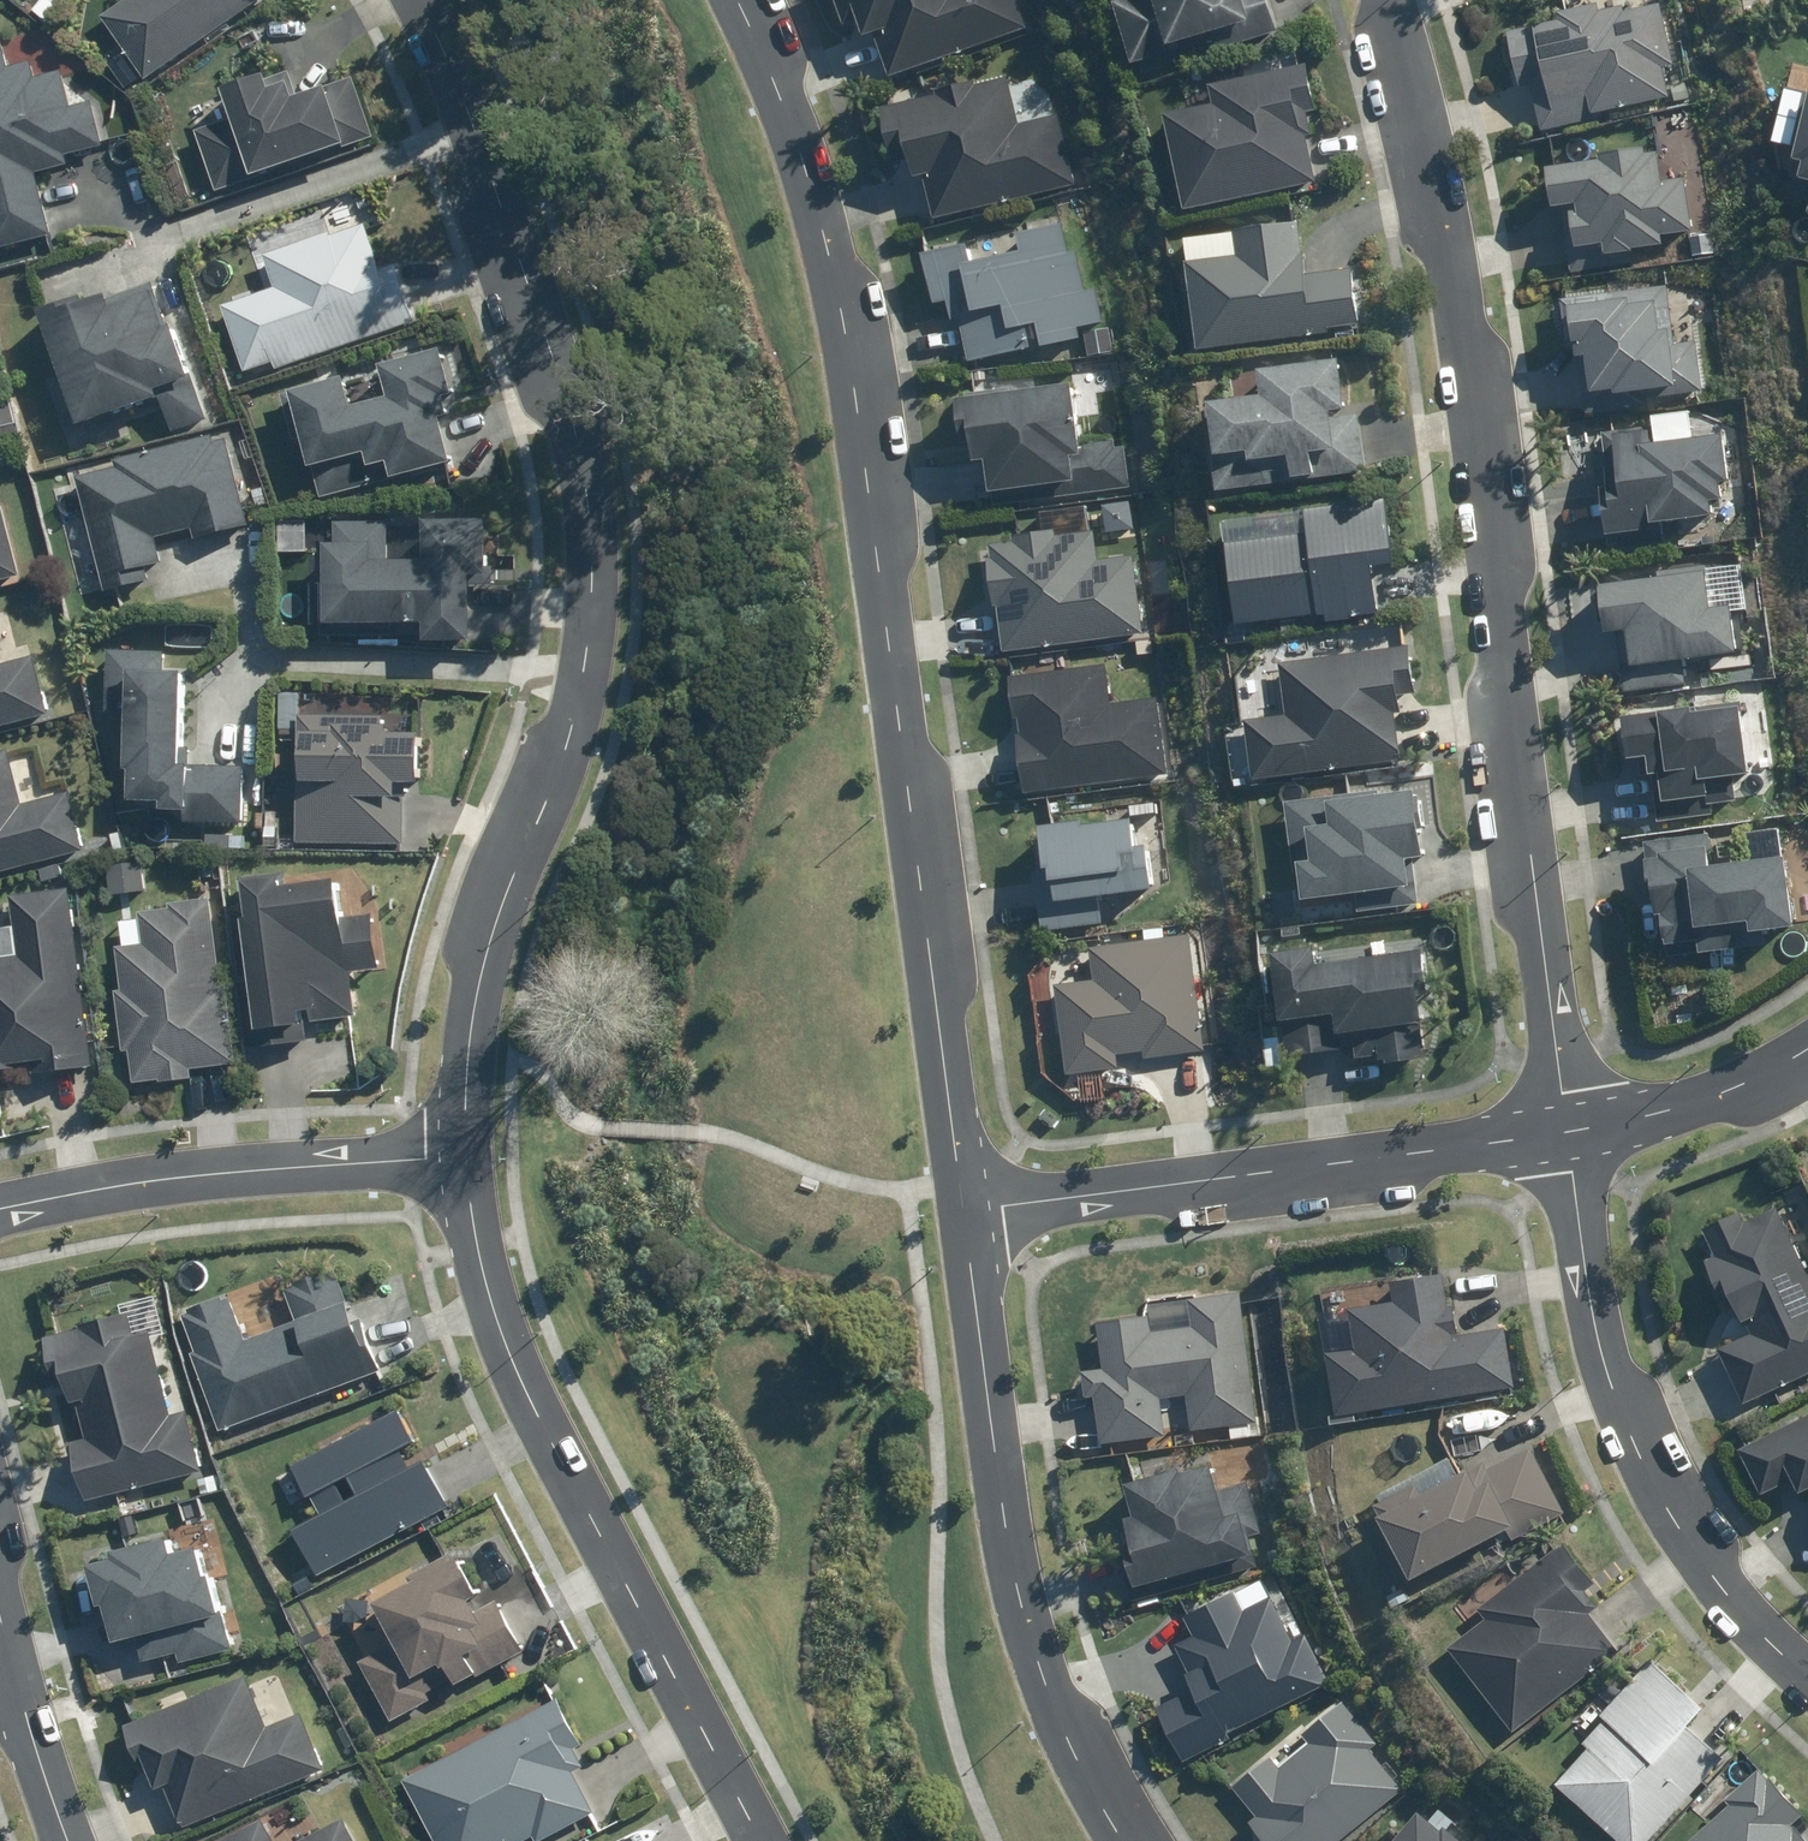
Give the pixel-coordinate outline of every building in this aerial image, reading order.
[(259,0),(131,0),(102,21),(147,82),(259,0)] [(837,22),(857,15),(865,36),(878,32),(894,76),(1032,26),(1023,0),(829,0),(837,22)] [(1115,3),(1132,57),(1215,31),(1221,51),(1280,33),(1270,0),(1124,0),(1115,3)] [(1541,133),(1669,97),(1663,73),(1677,69),(1659,6),(1623,16),(1618,0),(1601,0),(1549,15),(1550,19),(1502,33),(1516,84),(1527,81),(1541,133)] [(50,238),(35,176),(70,167),(68,159),(112,148),(100,101),(75,108),(66,73),(39,80),(35,62),(7,69),(0,39),(0,250),(50,238)] [(1318,135),(1303,67),(1208,87),(1212,103),(1159,114),(1180,210),(1314,181),(1304,138),(1318,135)] [(905,158),(910,174),(920,172),(934,220),(1074,182),(1056,115),(1020,125),(1005,71),(875,107),(890,162),(905,158)] [(226,97),(189,110),(217,194),(377,141),(356,77),(296,96),(289,74),(268,81),(266,74),(223,88),(226,97)] [(1799,183),(1807,185),(1807,104),(1793,159),(1805,162),(1799,183)] [(1604,160),(1544,168),(1549,207),(1568,205),(1574,250),(1604,246),(1605,256),(1664,248),(1662,233),(1691,229),(1685,180),(1659,183),(1654,143),(1602,150),(1604,160)] [(1294,218),(1174,239),(1194,350),(1359,321),(1350,268),(1304,276),(1294,218)] [(955,300),(969,363),(1081,339),(1078,329),(1101,324),(1093,288),(1083,290),(1068,221),(1015,233),(1019,251),(970,262),(965,241),(919,251),(931,306),(955,300)] [(369,225),(265,257),(276,291),(224,308),(244,371),(274,362),(275,368),(422,322),(419,311),(437,305),(421,254),(382,266),(369,225)] [(82,297),(40,310),(61,376),(48,380),(71,453),(127,435),(124,425),(164,413),(171,436),(209,424),(193,370),(186,372),(157,280),(84,303),(82,297)] [(1666,287),(1563,300),(1570,357),(1583,355),(1590,410),(1705,396),(1699,343),(1673,346),(1666,287)] [(346,379),(291,393),(310,469),(367,455),(369,464),(385,460),(390,482),(459,464),(443,403),(458,399),(444,346),(380,362),(389,400),(353,409),(346,379)] [(1256,364),(1259,398),(1206,403),(1211,456),(1246,453),(1246,461),(1287,457),(1289,480),(1366,473),(1360,411),(1344,412),(1339,356),(1256,364)] [(1070,382),(957,399),(951,400),(956,435),(966,434),(970,459),(982,457),(990,510),(1133,488),(1126,436),(1080,443),(1070,382)] [(1695,438),(1692,412),(1649,417),(1650,426),(1596,431),(1608,537),(1717,525),(1714,494),(1727,492),(1720,436),(1695,438)] [(52,486),(78,594),(132,581),(131,574),(159,567),(152,539),(191,529),(194,540),(250,526),(228,434),(75,470),(78,480),(52,486)] [(1387,499),(1220,521),(1234,630),(1375,612),(1369,565),(1395,561),(1387,499)] [(309,583),(309,623),(424,623),(424,640),(512,640),(512,586),(491,585),(491,513),(335,513),(335,545),(328,545),(328,583),(309,583)] [(0,518),(0,582),(14,578),(0,518)] [(984,543),(1003,655),(1145,634),(1133,554),(1101,559),(1095,519),(1015,531),(1016,538),(984,543)] [(308,523),(279,524),(281,554),(310,553),(308,523)] [(1628,666),(1736,653),(1730,604),(1712,606),(1708,572),(1598,585),(1604,632),(1623,629),(1628,666)] [(48,716),(28,643),(17,646),(7,610),(0,612),(0,729),(48,716)] [(1241,724),(1250,781),(1402,759),(1395,708),(1402,707),(1400,695),(1415,693),(1408,647),(1279,666),(1287,718),(1241,724)] [(186,765),(187,669),(167,669),(167,653),(108,652),(108,697),(128,697),(128,803),(165,803),(165,812),(189,812),(189,826),(251,827),(251,765),(186,765)] [(1107,666),(1006,680),(1023,797),(1175,776),(1164,694),(1112,701),(1107,666)] [(387,703),(305,700),(299,843),(399,848),(400,785),(416,785),(418,732),(385,730),(387,703)] [(1739,707),(1620,716),(1623,757),(1660,755),(1663,803),(1710,799),(1708,775),(1744,773),(1739,707)] [(87,852),(69,783),(51,787),(42,751),(18,757),(15,748),(0,752),(0,875),(87,852)] [(1374,911),(1420,904),(1413,858),(1424,857),(1414,784),(1283,803),(1297,902),(1371,891),(1374,911)] [(1132,817),(1034,829),(1029,830),(1042,935),(1106,927),(1102,894),(1150,888),(1144,843),(1135,845),(1132,817)] [(1712,833),(1642,843),(1655,934),(1747,921),(1749,931),(1792,925),(1782,858),(1717,867),(1712,833)] [(249,878),(256,1028),(257,1044),(309,1042),(308,1026),(353,1024),(351,970),(378,969),(376,916),(339,917),(338,881),(282,884),(282,876),(249,878)] [(71,888),(13,895),(17,927),(0,929),(0,1066),(38,1061),(39,1073),(94,1065),(71,888)] [(233,1064),(213,897),(139,906),(144,941),(117,944),(122,993),(116,994),(123,1052),(132,1051),(136,1085),(196,1078),(195,1069),(233,1064)] [(1265,952),(1279,1059),(1324,1053),(1320,1020),(1332,1018),(1335,1036),(1371,1031),(1375,1063),(1429,1056),(1421,996),(1429,995),(1421,932),(1265,952)] [(1116,1065),(1115,1056),(1144,1052),(1145,1062),(1204,1054),(1189,936),(1086,950),(1091,982),(1054,986),(1065,1072),(1116,1065)] [(1742,1404),(1807,1373),(1807,1272),(1779,1209),(1742,1226),(1734,1209),(1705,1223),(1719,1253),(1702,1262),(1713,1286),(1719,1284),(1742,1334),(1715,1347),(1742,1404)] [(179,1314),(225,1431),(376,1372),(334,1267),(289,1285),(303,1320),(247,1342),(229,1295),(179,1314)] [(1397,1302),(1348,1311),(1354,1347),(1324,1352),(1335,1417),(1515,1387),(1505,1328),(1458,1336),(1447,1271),(1393,1281),(1397,1302)] [(1255,1424),(1241,1291),(1144,1300),(1146,1316),(1096,1321),(1100,1369),(1080,1371),(1083,1399),(1096,1398),(1100,1441),(1165,1434),(1162,1399),(1187,1396),(1191,1431),(1255,1424)] [(83,1499),(91,1497),(204,1468),(189,1411),(172,1416),(150,1331),(139,1334),(133,1311),(43,1334),(50,1363),(58,1361),(70,1405),(79,1402),(88,1439),(69,1444),(83,1499)] [(452,1510),(427,1461),(417,1466),(408,1449),(418,1444),(400,1408),(292,1463),(311,1499),(300,1504),(309,1521),(295,1528),(320,1577),(452,1510)] [(1733,1452),(1755,1500),(1785,1487),(1791,1500),(1807,1492),(1807,1418),(1733,1452)] [(1371,1506),(1411,1582),(1508,1531),(1513,1541),(1567,1514),(1529,1439),(1423,1494),(1417,1482),(1371,1506)] [(1123,1565),(1129,1588),(1254,1556),(1250,1539),(1262,1536),(1248,1483),(1213,1492),(1206,1463),(1126,1484),(1135,1519),(1127,1521),(1138,1561),(1123,1565)] [(395,1642),(363,1657),(394,1722),(436,1702),(428,1686),(452,1674),(456,1684),(502,1661),(511,1679),(561,1655),(502,1534),(373,1597),(395,1642)] [(231,1657),(229,1649),(220,1615),(203,1546),(175,1553),(171,1535),(115,1549),(117,1558),(94,1563),(115,1650),(134,1645),(141,1670),(177,1661),(179,1670),(231,1657)] [(1446,1647),(1510,1732),(1618,1650),(1590,1612),(1598,1606),(1588,1592),(1598,1584),(1566,1543),(1479,1609),(1486,1617),(1446,1647)] [(1231,1738),(1227,1732),(1330,1679),(1306,1632),(1293,1639),(1273,1599),(1246,1612),(1234,1589),(1183,1615),(1192,1632),(1174,1642),(1188,1668),(1180,1672),(1190,1692),(1156,1709),(1183,1763),(1231,1738)] [(1551,1790),(1612,1840),(1647,1840),(1720,1755),(1687,1727),(1703,1709),(1647,1662),(1579,1743),(1586,1749),(1551,1790)] [(129,1724),(154,1788),(166,1784),(182,1825),(325,1770),(304,1716),(268,1730),(248,1678),(129,1724)] [(435,1840),(546,1840),(596,1815),(572,1769),(588,1761),(556,1699),(403,1779),(435,1840)] [(1261,1840),(1342,1840),(1403,1790),(1372,1751),(1379,1745),(1342,1700),(1303,1733),(1310,1741),(1279,1766),(1270,1756),(1232,1788),(1256,1816),(1247,1824),(1261,1840)] [(1729,1803),(1690,1840),(1804,1840),(1793,1830),(1807,1817),(1758,1766),(1724,1798),(1729,1803)] [(346,1816),(317,1831),(300,1798),(218,1840),(359,1840),(346,1816)] [(1443,1825),(1438,1831),(1418,1814),(1395,1840),(1462,1840),(1443,1825)]
